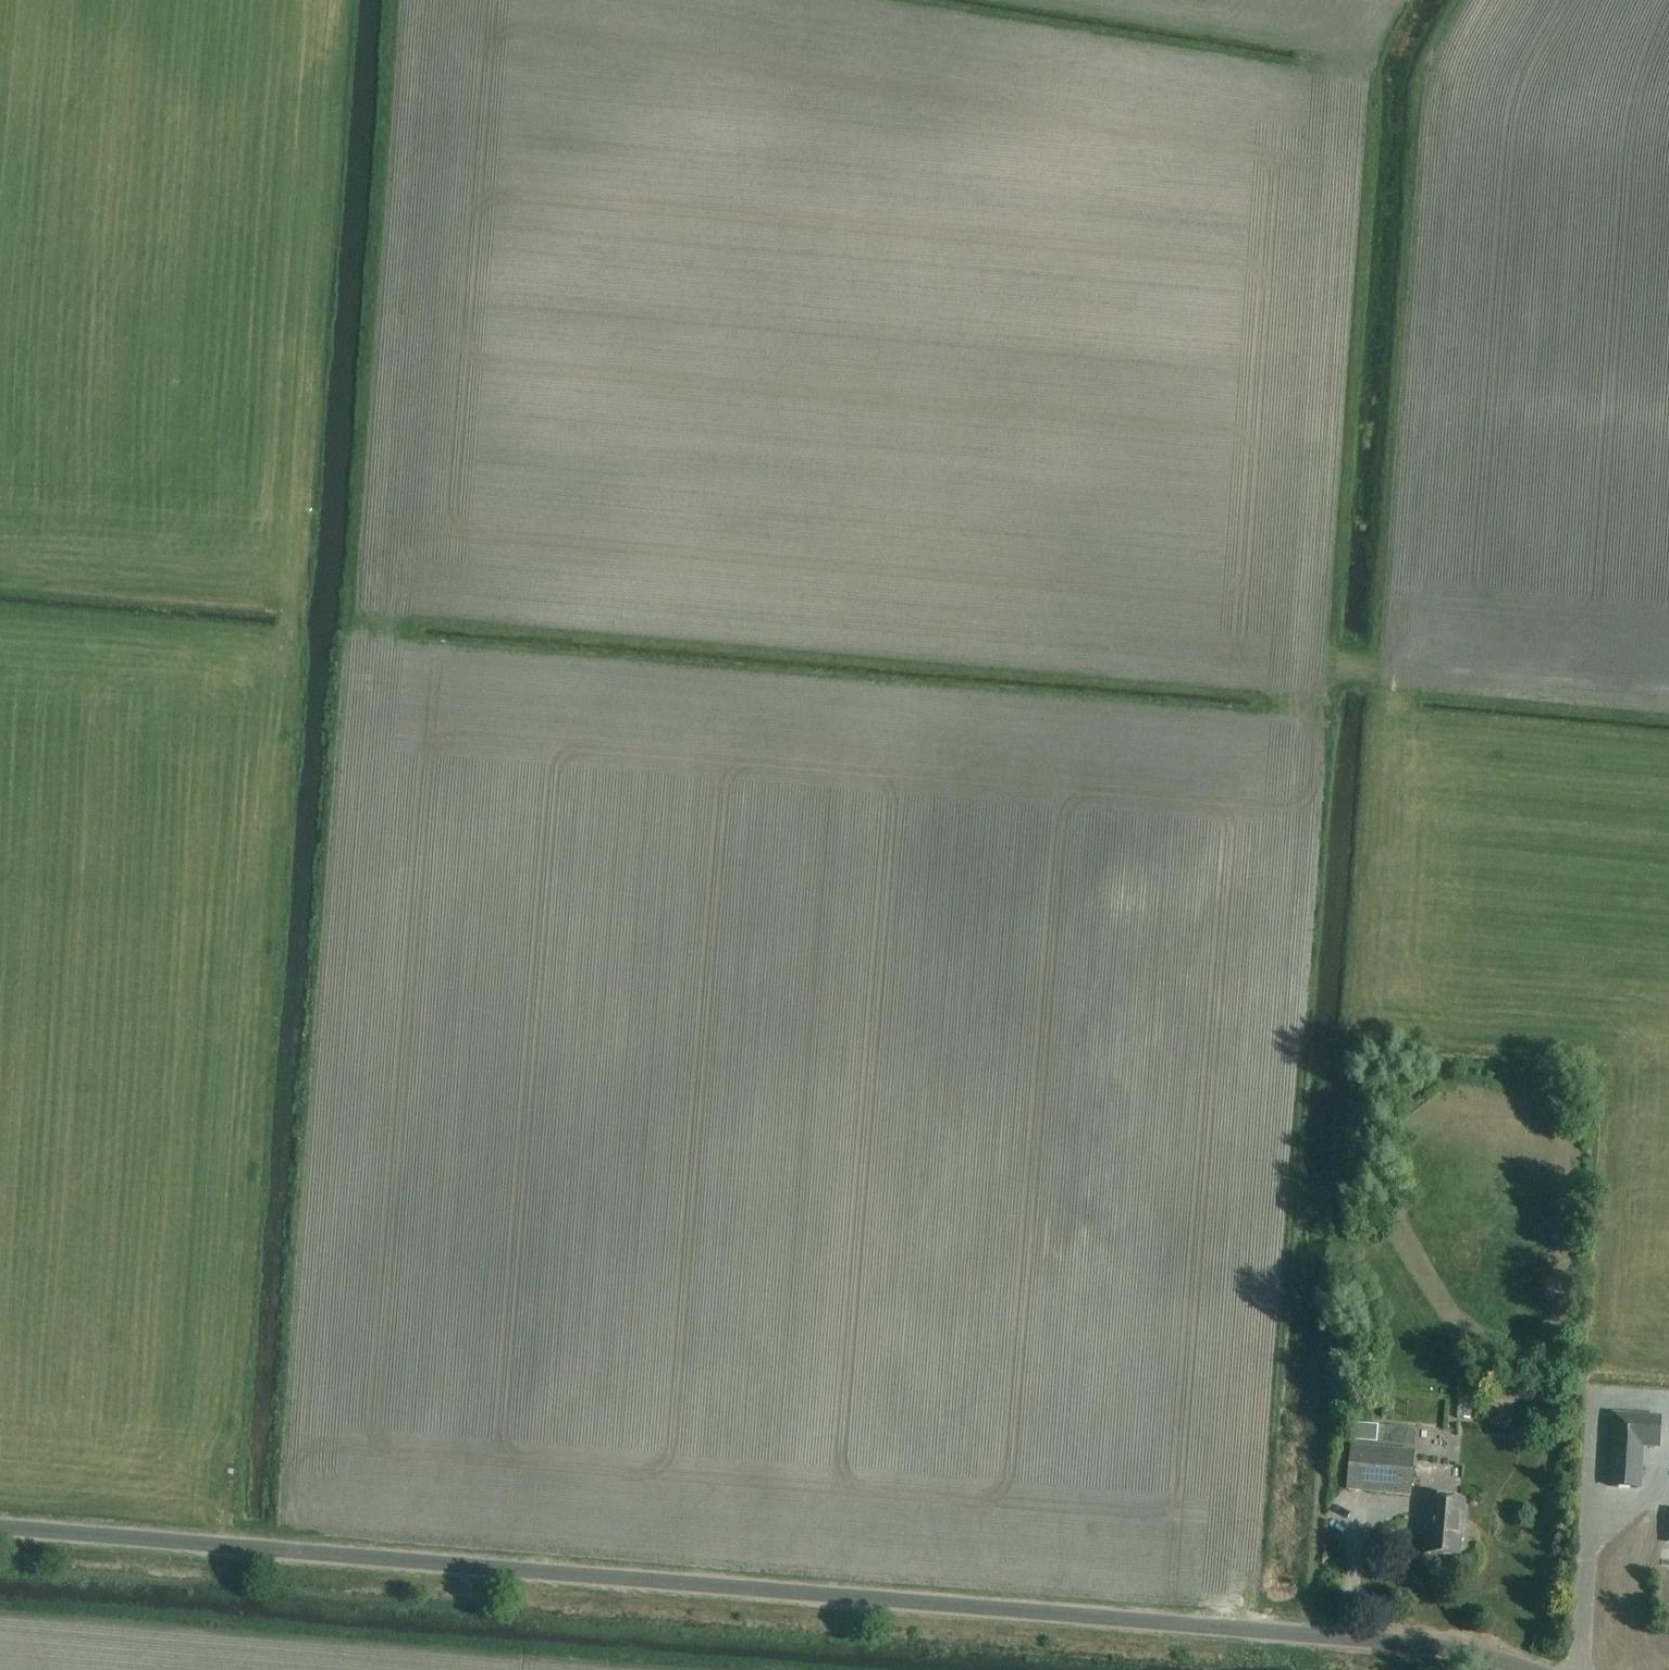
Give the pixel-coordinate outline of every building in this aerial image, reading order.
[(1546,1409),(1555,1402),(1545,1390),(1536,1397),(1546,1409)] [(1618,1448),(1668,1451),(1668,1425),(1620,1422),(1618,1448)] [(1352,1424),(1351,1442),(1378,1443),(1379,1426),(1352,1424)] [(1413,1452),(1352,1447),(1348,1491),(1409,1496),(1413,1452)] [(1461,1557),(1466,1501),(1428,1498),(1427,1519),(1429,1519),(1426,1554),(1461,1557)] [(1416,1537),(1398,1536),(1398,1560),(1416,1560),(1416,1537)] [(1660,1576),(1668,1574),(1668,1559),(1657,1560),(1660,1576)] [(1659,1599),(1668,1599),(1668,1579),(1659,1579),(1659,1599)]
